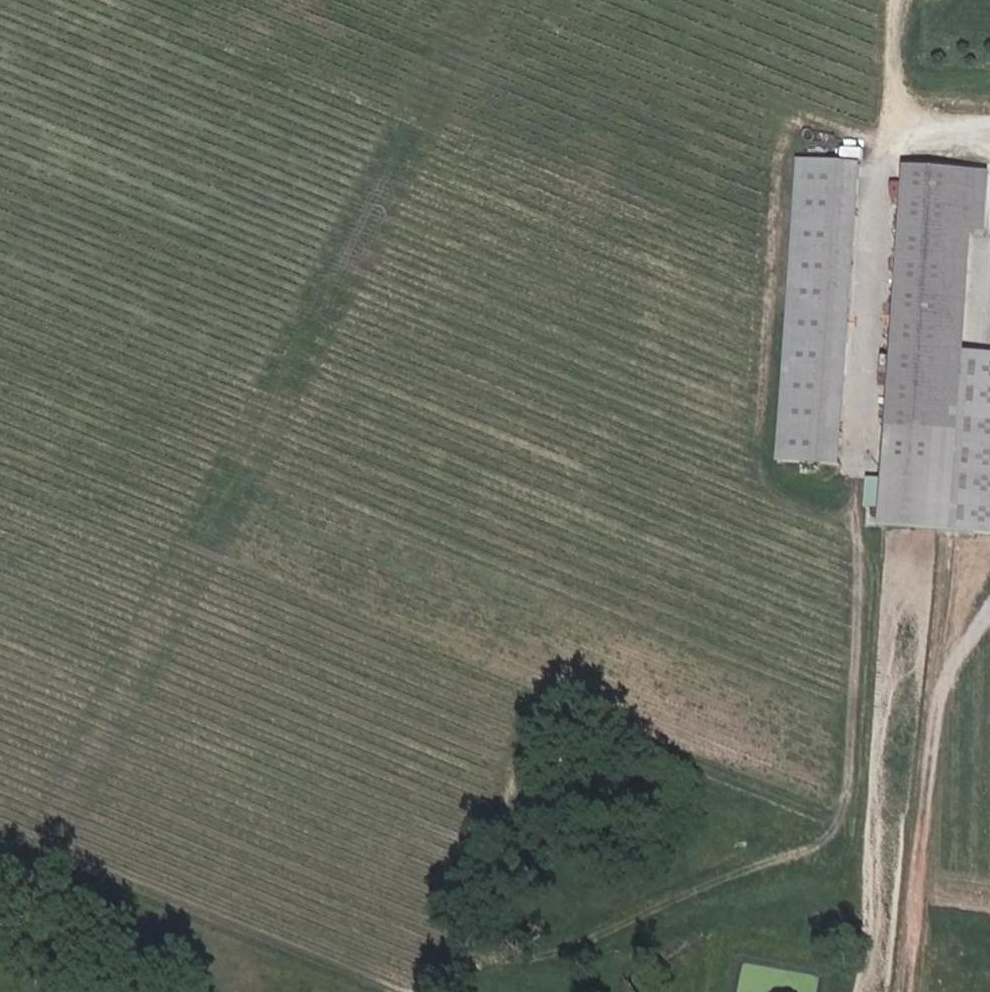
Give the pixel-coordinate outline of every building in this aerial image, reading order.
[(842,465),(860,165),(799,161),(780,461),(842,465)] [(952,351),(959,232),(986,234),(989,173),(907,168),(885,528),(989,534),(989,353),(952,351)]
